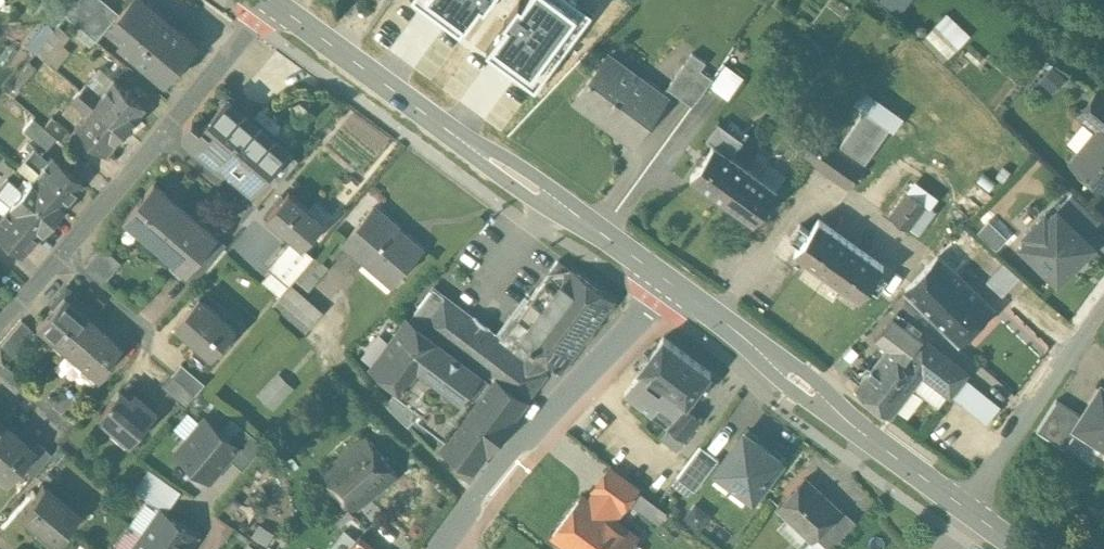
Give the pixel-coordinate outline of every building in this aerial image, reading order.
[(67,14),(98,40),(117,17),(120,13),(105,0),(79,0),(67,14)] [(146,0),(131,0),(120,13),(117,17),(119,19),(121,17),(133,28),(121,43),(166,81),(197,44),(146,0)] [(461,32),(482,4),(486,7),(491,0),(418,0),(461,32)] [(524,4),(520,1),(506,21),(509,23),(488,52),(536,86),(592,10),(578,0),(527,0),(524,4)] [(912,0),(880,0),(901,15),(912,0)] [(945,62),(972,36),(950,13),(922,39),(945,62)] [(58,25),(35,52),(55,69),(70,51),(62,45),(70,35),(58,25)] [(694,51),(670,82),(683,92),(701,68),(707,60),(694,51)] [(637,85),(606,62),(610,57),(607,55),(576,96),(633,138),(663,97),(641,80),(637,85)] [(29,62),(13,82),(19,88),(36,67),(29,62)] [(710,84),(729,98),(745,75),(726,62),(710,84)] [(1053,91),(1067,78),(1054,65),(1040,78),(1053,91)] [(701,68),(683,92),(696,102),(713,78),(701,68)] [(146,105),(115,79),(104,93),(89,81),(81,90),(126,129),(146,105)] [(126,129),(81,90),(72,100),(87,112),(75,127),(106,152),(126,129)] [(1099,92),(1079,116),(1099,131),(1100,130),(1103,133),(1103,96),(1099,92)] [(224,164),(259,124),(227,97),(193,138),(224,164)] [(850,115),(830,142),(847,155),(867,127),(850,115)] [(71,132),(52,116),(44,126),(56,137),(63,142),(71,132)] [(44,126),(33,117),(23,129),(46,149),(56,137),(44,126)] [(259,124),(224,164),(255,191),(268,177),(290,150),(259,124)] [(1072,163),(1103,190),(1103,133),(1100,130),(1099,131),(1072,163)] [(813,131),(799,151),(813,161),(827,141),(813,131)] [(830,142),(827,141),(813,161),(849,186),(863,166),(847,155),(830,142)] [(746,166),(715,142),(690,175),(723,199),(746,166)] [(82,181),(51,155),(48,159),(33,147),(24,158),(38,171),(31,179),(61,205),(62,204),(62,205),(82,181)] [(290,150),(268,177),(277,185),(300,159),(290,150)] [(787,174),(770,162),(760,176),(777,188),(787,174)] [(760,176),(746,166),(723,199),(755,222),(778,189),(777,188),(760,176)] [(61,205),(31,179),(10,204),(41,229),(61,205)] [(155,182),(124,218),(159,248),(190,212),(155,182)] [(326,221),(290,190),(268,216),(294,238),(304,247),(305,246),(326,221)] [(907,190),(889,215),(909,230),(927,205),(907,190)] [(10,204),(2,213),(0,211),(0,236),(21,253),(41,229),(10,204)] [(423,250),(397,228),(398,227),(374,206),(344,241),(378,269),(387,277),(386,278),(394,284),(404,273),(405,273),(407,271),(405,269),(423,250)] [(1057,209),(1021,246),(1058,282),(1094,245),(1057,209)] [(190,212),(159,248),(187,271),(187,272),(218,235),(190,212)] [(828,274),(851,242),(819,219),(796,251),(828,274)] [(218,235),(187,272),(187,271),(183,276),(193,284),(227,244),(218,235)] [(304,247),(294,238),(270,267),(272,268),(290,284),(315,255),(305,246),(304,247)] [(859,298),(883,265),(851,242),(828,274),(859,298)] [(102,245),(85,265),(105,282),(122,262),(102,245)] [(938,257),(906,290),(919,303),(928,293),(943,307),(966,283),(938,257)] [(558,260),(516,316),(529,327),(572,270),(558,260)] [(1003,294),(1022,275),(1007,261),(988,279),(1003,294)] [(272,268),(262,280),(280,295),(290,284),(272,268)] [(529,327),(520,339),(548,361),(553,365),(553,366),(556,369),(557,368),(562,372),(616,301),(573,268),(529,327)] [(966,283),(943,307),(928,293),(919,303),(960,341),(992,307),(966,283)] [(323,312),(290,284),(280,295),(273,303),(306,332),(323,312)] [(489,328),(434,287),(409,319),(438,340),(402,389),(399,387),(395,392),(421,412),(417,417),(448,440),(481,397),(512,420),(547,372),(542,368),(548,361),(520,339),(514,347),(501,338),(489,329),(489,328)] [(66,288),(51,306),(53,307),(36,327),(65,351),(77,336),(75,335),(94,313),(66,288)] [(236,328),(200,297),(177,324),(213,355),(236,328)] [(928,320),(905,299),(893,315),(918,334),(918,333),(928,320)] [(94,313),(75,335),(77,336),(65,351),(97,378),(128,342),(94,313)] [(918,334),(893,315),(876,337),(888,347),(855,389),(891,417),(914,387),(938,406),(949,393),(950,395),(967,373),(922,337),(923,337),(918,333),(918,334)] [(516,316),(511,317),(500,331),(502,338),(501,338),(514,347),(520,339),(529,327),(516,316)] [(21,319),(0,344),(13,355),(34,330),(21,319)] [(409,319),(373,368),(399,387),(402,389),(438,340),(409,319)] [(711,372),(664,336),(639,368),(642,370),(625,393),(686,440),(702,418),(683,405),(685,402),(687,404),(711,372)] [(206,383),(183,363),(173,374),(196,394),(206,383)] [(274,408),(295,385),(279,371),(258,394),(274,408)] [(196,394),(173,374),(164,385),(186,405),(196,394)] [(1001,407),(966,379),(953,397),(987,425),(1001,407)] [(1102,385),(1082,415),(1072,431),(1075,433),(1091,443),(1094,438),(1103,444),(1103,387),(1102,385)] [(122,390),(101,414),(133,441),(157,412),(135,393),(131,398),(122,390)] [(421,412),(395,392),(387,403),(391,409),(408,426),(417,417),(421,412)] [(448,440),(444,447),(474,470),(512,420),(481,397),(448,440)] [(1082,415),(1057,398),(1037,429),(1064,448),(1075,433),(1072,431),(1082,415)] [(206,418),(178,451),(211,479),(229,457),(239,446),(229,438),(206,418)] [(4,424),(0,428),(0,473),(8,480),(21,464),(34,449),(33,448),(4,424)] [(265,445),(241,424),(229,438),(239,446),(229,457),(244,470),(265,445)] [(781,460),(745,433),(717,469),(754,496),(781,460)] [(367,436),(339,458),(322,474),(355,514),(400,476),(367,436)] [(51,452),(39,442),(33,448),(34,449),(21,464),(33,474),(51,452)] [(701,445),(678,477),(695,490),(719,459),(701,445)] [(638,490),(609,467),(594,485),(597,488),(621,506),(624,508),(638,490)] [(149,469),(135,490),(145,498),(146,498),(160,476),(149,469)] [(181,491),(160,476),(146,498),(163,510),(167,512),(181,491)] [(838,509),(804,478),(778,505),(815,538),(817,536),(840,511),(838,509)] [(79,513),(43,483),(20,511),(55,541),(79,513)] [(589,499),(582,494),(554,531),(577,548),(627,548),(637,536),(612,518),(621,506),(597,488),(589,499)] [(840,511),(817,536),(830,548),(857,521),(841,505),(838,509),(840,511)] [(163,510),(158,517),(153,518),(142,532),(166,548),(186,548),(197,534),(167,512),(163,510)] [(791,519),(785,526),(806,545),(812,537),(791,519)] [(142,532),(132,547),(132,548),(166,548),(142,532)] [(359,538),(350,548),(372,548),(359,538)]
